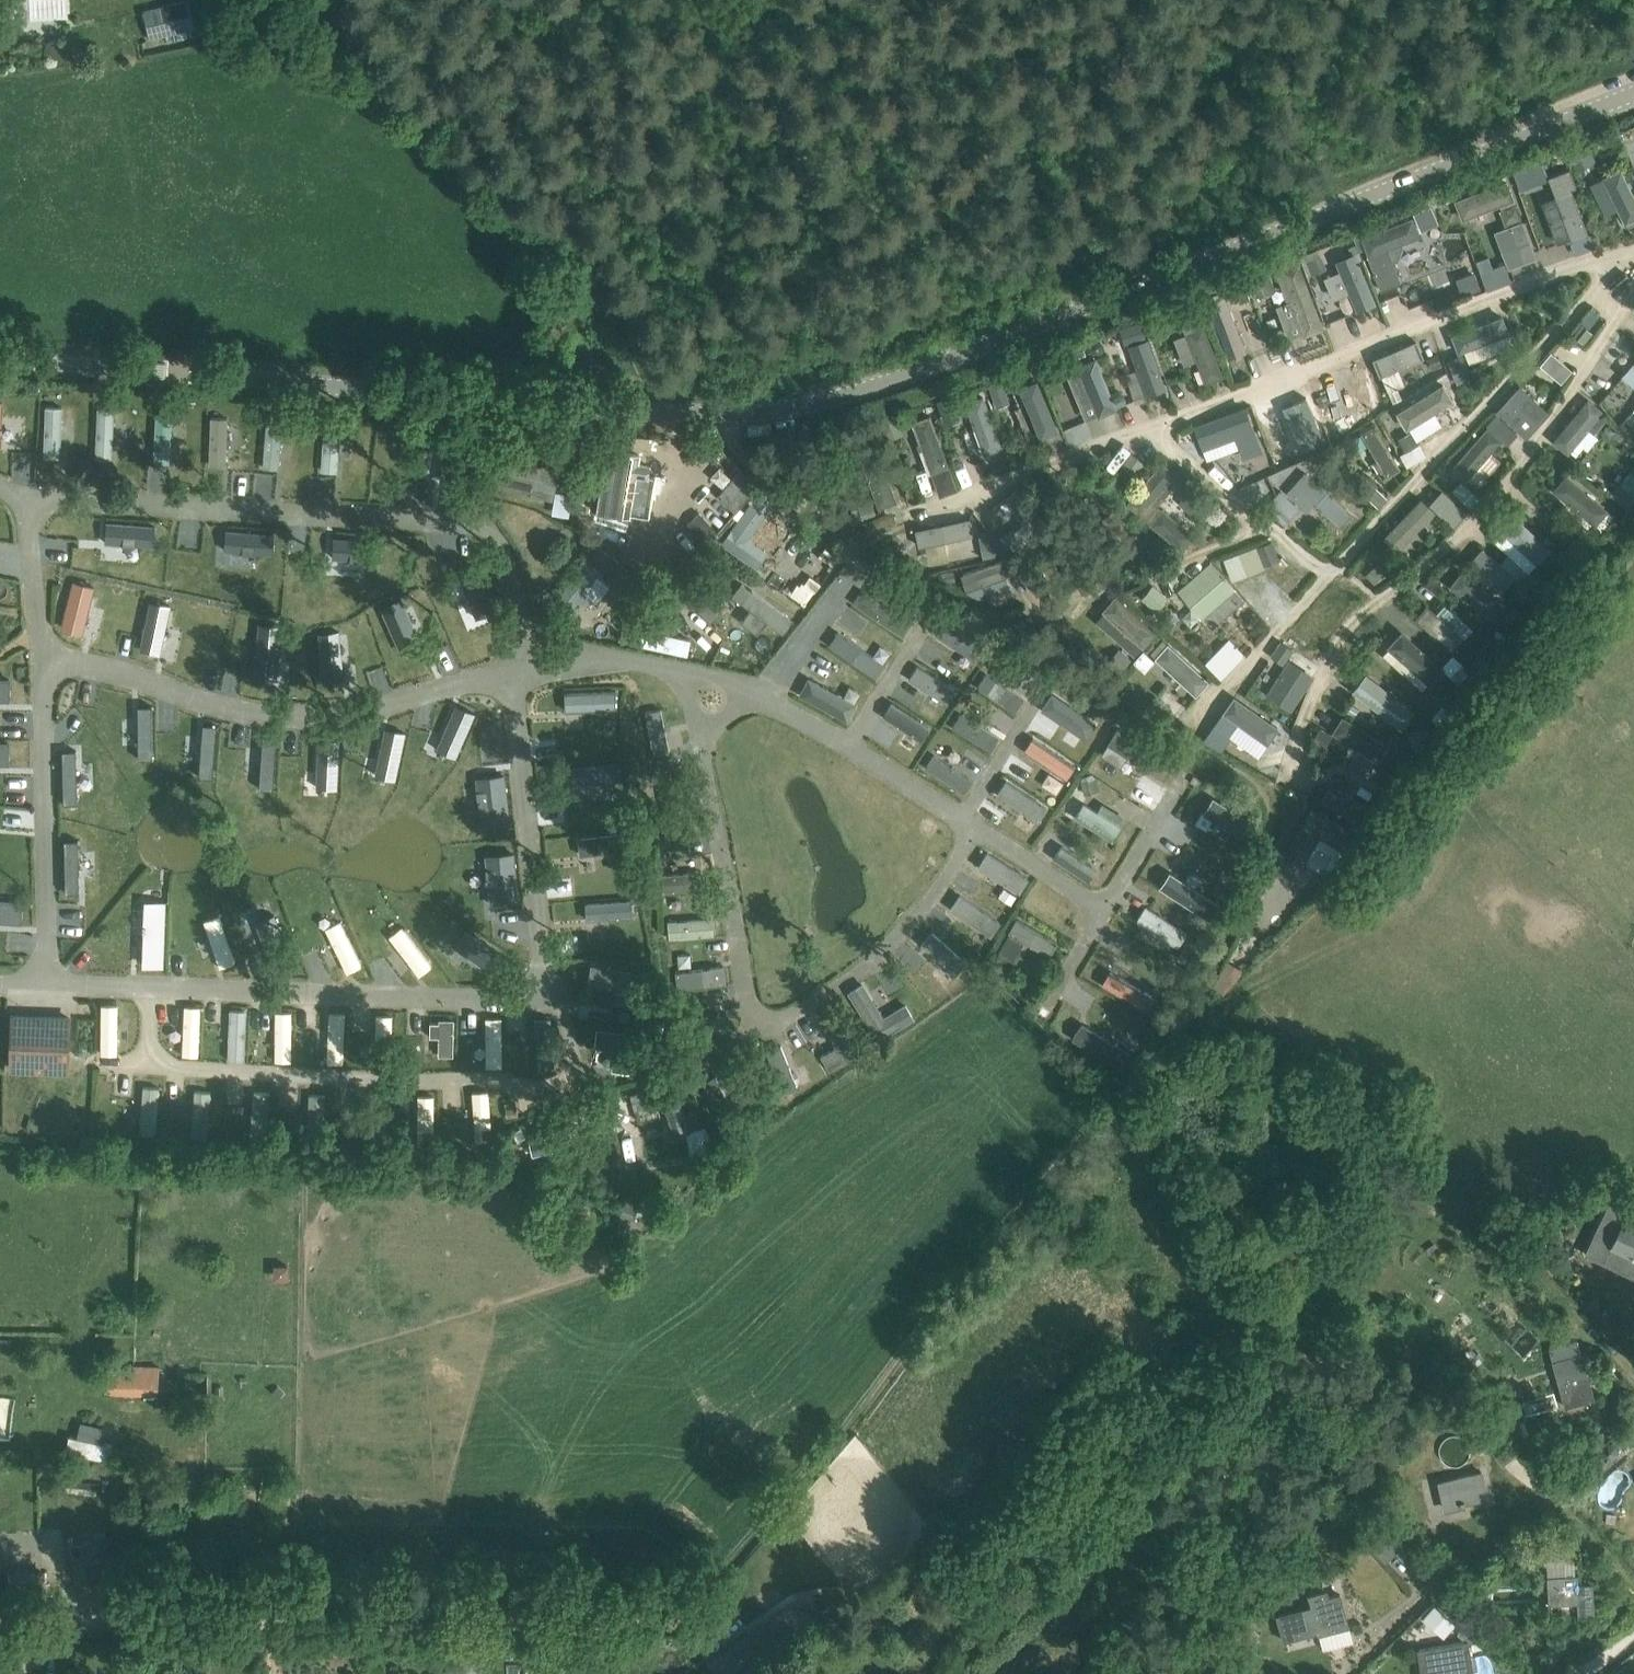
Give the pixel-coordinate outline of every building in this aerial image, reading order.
[(143,9),(149,37),(196,26),(192,6),(190,0),(182,0),(143,9)] [(61,33),(47,41),(56,57),(70,49),(61,33)] [(1590,149),(1575,157),(1581,169),(1596,161),(1590,149)] [(1521,189),(1551,179),(1545,161),(1515,171),(1521,189)] [(1603,178),(1625,224),(1633,220),(1633,193),(1622,168),(1603,178)] [(1506,179),(1455,199),(1463,219),(1514,199),(1506,179)] [(1572,187),(1557,192),(1573,238),(1588,233),(1572,187)] [(1413,216),(1361,236),(1369,255),(1420,235),(1413,216)] [(1522,221),(1509,226),(1524,263),(1537,257),(1522,221)] [(1594,249),(1588,233),(1573,238),(1571,239),(1576,255),(1594,249)] [(1327,267),(1321,253),(1309,258),(1314,272),(1327,267)] [(1355,253),(1338,260),(1358,310),(1375,303),(1355,253)] [(1489,253),(1476,259),(1489,287),(1513,276),(1505,260),(1495,265),(1489,253)] [(1376,276),(1393,269),(1388,255),(1370,262),(1376,276)] [(1300,260),(1275,268),(1287,300),(1291,299),(1305,335),(1324,328),(1300,260)] [(1458,273),(1462,289),(1480,284),(1476,269),(1458,273)] [(1275,286),(1271,274),(1256,280),(1260,291),(1275,286)] [(1231,285),(1234,293),(1244,289),(1241,281),(1231,285)] [(1222,289),(1207,295),(1215,315),(1214,315),(1230,356),(1246,350),(1230,310),(1229,310),(1222,289)] [(1194,307),(1178,313),(1185,333),(1174,338),(1184,365),(1197,360),(1205,383),(1224,376),(1204,324),(1206,323),(1206,322),(1211,320),(1204,298),(1198,300),(1200,307),(1194,309),(1194,307)] [(1502,315),(1452,335),(1458,352),(1465,350),(1469,362),(1513,345),(1502,315)] [(1129,343),(1147,337),(1141,320),(1121,327),(1128,344),(1129,343)] [(1129,343),(1148,395),(1166,388),(1147,337),(1129,343)] [(1093,342),(1091,347),(1093,353),(1098,355),(1104,352),(1105,347),(1103,342),(1098,340),(1093,342)] [(1417,340),(1373,358),(1380,376),(1382,375),(1389,390),(1399,386),(1405,383),(1399,367),(1425,357),(1417,340)] [(1430,355),(1434,366),(1444,362),(1439,351),(1430,355)] [(1471,372),(1464,352),(1449,357),(1456,377),(1471,372)] [(1096,357),(1078,365),(1099,415),(1117,408),(1096,357)] [(1043,364),(1049,378),(1063,372),(1058,358),(1043,364)] [(1633,383),(1633,359),(1622,373),(1633,383)] [(1570,373),(1559,363),(1548,374),(1559,385),(1570,373)] [(1364,372),(1348,375),(1358,416),(1374,413),(1364,372)] [(1328,374),(1315,378),(1321,399),(1334,395),(1328,374)] [(1011,400),(1002,378),(989,383),(999,405),(1011,400)] [(1038,380),(1020,387),(1040,438),(1059,430),(1038,380)] [(1444,382),(1396,412),(1407,430),(1411,427),(1413,431),(1417,439),(1441,424),(1434,413),(1455,400),(1444,382)] [(1404,397),(1399,386),(1389,390),(1394,402),(1404,397)] [(1591,393),(1554,440),(1570,452),(1606,406),(1591,393)] [(1263,407),(1262,427),(1276,428),(1273,451),(1297,454),(1298,450),(1312,452),(1314,431),(1301,429),(1304,397),(1281,394),(1279,408),(1263,407)] [(984,396),(965,403),(985,454),(1003,447),(984,396)] [(1510,397),(1502,407),(1529,430),(1537,420),(1510,397)] [(959,413),(953,398),(941,402),(947,417),(959,413)] [(46,403),(45,454),(63,454),(64,404),(46,403)] [(98,405),(96,457),(114,458),(115,405),(98,405)] [(1246,406),(1194,424),(1201,444),(1234,431),(1243,456),(1257,450),(1248,426),(1252,425),(1246,406)] [(172,461),(173,410),(155,410),(154,460),(172,461)] [(1623,422),(1633,433),(1633,432),(1633,410),(1623,422)] [(1354,424),(1345,411),(1330,422),(1339,434),(1354,424)] [(932,414),(912,421),(930,473),(932,472),(940,496),(957,489),(932,414)] [(1495,414),(1486,424),(1509,443),(1517,433),(1495,414)] [(229,416),(210,415),(209,458),(228,459),(229,416)] [(264,416),(264,465),(282,465),(282,416),(264,416)] [(323,418),(322,470),(341,470),(342,418),(323,418)] [(1375,424),(1361,432),(1387,476),(1401,467),(1375,424)] [(468,442),(481,443),(482,427),(469,425),(468,442)] [(1487,426),(1452,466),(1467,479),(1502,439),(1487,426)] [(1417,439),(1413,431),(1400,438),(1407,451),(1420,443),(1417,439)] [(481,444),(468,442),(466,459),(479,461),(481,444)] [(879,448),(860,455),(879,507),(898,501),(879,448)] [(602,449),(592,510),(630,516),(637,475),(648,477),(650,466),(638,464),(640,455),(602,449)] [(1132,451),(1122,462),(1135,473),(1145,462),(1132,451)] [(498,455),(491,485),(550,498),(556,468),(498,455)] [(1163,460),(1127,501),(1182,549),(1194,534),(1160,504),(1181,477),(1163,460)] [(718,494),(733,506),(754,479),(739,467),(718,494)] [(1354,481),(1365,491),(1373,482),(1375,480),(1364,470),(1354,481)] [(1306,471),(1288,493),(1308,510),(1315,501),(1339,524),(1350,511),(1306,471)] [(1567,474),(1554,489),(1596,525),(1608,510),(1567,474)] [(1020,486),(1005,497),(1037,543),(1052,532),(1020,486)] [(1472,508),(1481,498),(1469,486),(1459,496),(1472,508)] [(1443,488),(1430,502),(1455,526),(1468,512),(1443,488)] [(1179,502),(1192,511),(1201,500),(1188,490),(1179,502)] [(1421,497),(1384,536),(1399,550),(1436,511),(1421,497)] [(859,519),(877,513),(872,498),(854,505),(859,519)] [(750,499),(722,541),(758,565),(769,548),(750,536),(767,511),(750,499)] [(1115,507),(1103,517),(1138,559),(1150,548),(1115,507)] [(1500,528),(1492,536),(1529,571),(1550,545),(1511,510),(1498,525),(1500,528)] [(703,541),(716,528),(700,512),(687,524),(703,541)] [(926,543),(930,562),(948,558),(944,539),(975,532),(972,517),(916,528),(919,544),(926,543)] [(155,544),(156,520),(107,519),(106,544),(155,544)] [(224,550),(275,550),(275,528),(225,527),(224,550)] [(1003,536),(1011,548),(1022,541),(1014,529),(1003,536)] [(333,558),(381,558),(381,535),(333,535),(333,558)] [(1271,537),(1224,558),(1233,578),(1280,557),(1271,537)] [(980,540),(984,561),(991,560),(1006,555),(993,538),(980,540)] [(702,559),(717,572),(728,559),(713,546),(702,559)] [(1489,553),(1479,565),(1503,586),(1514,574),(1489,553)] [(1016,571),(1007,557),(963,573),(968,588),(1016,571)] [(1212,561),(1178,591),(1202,618),(1236,589),(1212,561)] [(1378,561),(1367,573),(1376,581),(1387,569),(1378,561)] [(477,562),(447,575),(469,628),(490,620),(486,609),(495,605),(477,562)] [(1462,570),(1450,586),(1494,618),(1506,602),(1462,570)] [(597,573),(586,590),(599,598),(610,582),(597,573)] [(1536,589),(1555,608),(1568,595),(1548,577),(1536,589)] [(83,632),(96,583),(74,578),(61,626),(83,632)] [(743,619),(759,630),(767,618),(785,631),(794,618),(741,580),(732,592),(752,606),(743,619)] [(712,616),(722,603),(697,583),(686,596),(712,616)] [(803,602),(810,592),(799,584),(791,594),(803,602)] [(865,584),(854,600),(902,634),(913,618),(865,584)] [(1143,598),(1158,611),(1169,597),(1154,584),(1143,598)] [(1103,610),(1144,647),(1157,632),(1116,595),(1103,610)] [(635,603),(621,597),(616,608),(630,614),(635,603)] [(405,598),(387,600),(392,649),(411,646),(405,598)] [(164,650),(170,602),(148,599),(143,648),(164,650)] [(1545,611),(1532,601),(1523,612),(1536,622),(1545,611)] [(1434,609),(1423,622),(1453,649),(1465,636),(1434,609)] [(571,635),(577,624),(562,617),(557,629),(571,635)] [(975,659),(985,645),(946,619),(937,632),(975,659)] [(257,672),(280,672),(281,622),(257,622),(257,672)] [(639,641),(687,653),(691,637),(643,625),(639,641)] [(322,629),(321,679),(343,679),(344,629),(322,629)] [(1402,629),(1387,646),(1430,684),(1445,667),(1402,629)] [(879,674),(887,659),(836,630),(828,644),(879,674)] [(1285,665),(1289,659),(1295,649),(1282,641),(1271,656),(1285,665)] [(1169,643),(1156,657),(1158,658),(1196,693),(1208,679),(1169,643)] [(1112,658),(1125,668),(1133,659),(1120,648),(1112,658)] [(1158,658),(1156,657),(1147,648),(1135,661),(1146,671),(1158,658)] [(1473,657),(1482,677),(1498,670),(1488,650),(1473,657)] [(1285,665),(1267,693),(1293,709),(1314,675),(1289,659),(1285,665)] [(948,701),(957,687),(918,662),(909,676),(948,701)] [(978,686),(1016,709),(1025,695),(986,672),(978,686)] [(1367,673),(1353,690),(1402,728),(1415,710),(1367,673)] [(809,675),(799,694),(849,719),(859,700),(809,675)] [(1456,707),(1470,692),(1457,680),(1443,696),(1456,707)] [(617,706),(616,687),(565,689),(566,708),(617,706)] [(1052,691),(1042,709),(1088,737),(1099,720),(1052,691)] [(1222,711),(1213,724),(1228,736),(1229,734),(1259,755),(1279,727),(1234,695),(1223,712),(1222,711)] [(892,700),(883,714),(922,738),(931,724),(892,700)] [(1434,715),(1446,726),(1456,714),(1444,703),(1434,715)] [(664,707),(648,708),(652,752),(668,751),(664,707)] [(960,710),(952,725),(991,749),(1000,734),(960,710)] [(1343,714),(1332,731),(1379,760),(1389,743),(1343,714)] [(1102,755),(1125,766),(1130,757),(1148,766),(1159,747),(1117,725),(1102,755)] [(1407,734),(1416,752),(1434,743),(1426,725),(1407,734)] [(1313,739),(1323,751),(1333,735),(1320,727),(1313,739)] [(1033,734),(1024,747),(1067,778),(1076,765),(1033,734)] [(965,791),(974,776),(934,752),(925,767),(965,791)] [(620,759),(573,761),(574,781),(621,778),(620,759)] [(1085,795),(1100,791),(1097,778),(1082,782),(1085,795)] [(1007,780),(998,794),(1040,820),(1049,806),(1007,780)] [(1329,786),(1321,798),(1367,826),(1375,812),(1377,813),(1385,801),(1373,793),(1367,803),(1356,796),(1353,801),(1329,786)] [(1241,833),(1251,818),(1214,794),(1204,809),(1241,833)] [(1098,810),(1083,801),(1074,814),(1112,838),(1127,815),(1104,800),(1098,810)] [(1281,856),(1301,868),(1320,837),(1351,856),(1363,837),(1312,806),(1281,856)] [(609,831),(578,835),(581,854),(612,849),(609,831)] [(1091,876),(1098,863),(1061,845),(1054,858),(1091,876)] [(1021,891),(1031,876),(987,848),(977,863),(1021,891)] [(488,851),(491,910),(520,909),(517,850),(488,851)] [(1206,914),(1217,899),(1170,867),(1160,883),(1206,914)] [(663,871),(664,888),(697,887),(696,870),(663,871)] [(990,935),(1002,921),(962,890),(951,904),(990,935)] [(587,899),(588,916),(633,915),(632,897),(587,899)] [(144,898),(144,964),(166,964),(167,898),(144,898)] [(1177,943),(1187,928),(1146,902),(1137,917),(1177,943)] [(204,917),(220,965),(236,959),(220,912),(204,917)] [(1049,954),(1058,940),(1018,915),(1009,929),(1049,954)] [(669,918),(670,935),(714,933),(714,916),(669,918)] [(346,970),(361,963),(342,918),(326,924),(346,970)] [(389,933),(418,973),(432,963),(403,923),(389,933)] [(453,943),(476,958),(488,941),(464,925),(453,943)] [(934,928),(921,942),(953,974),(967,960),(934,928)] [(590,984),(635,988),(637,966),(592,962),(590,984)] [(993,976),(1006,985),(1013,974),(1000,965),(993,976)] [(1109,968),(1101,983),(1148,1008),(1155,993),(1109,968)] [(864,982),(855,987),(883,1034),(914,1016),(906,1001),(895,1007),(882,984),(869,991),(864,982)] [(118,1052),(119,1002),(102,1002),(101,1052),(118,1052)] [(201,1054),(202,1003),(184,1003),(183,1053),(201,1054)] [(247,1058),(249,1007),(230,1006),(228,1057),(247,1058)] [(294,1059),(292,1008),(275,1009),(276,1059),(294,1059)] [(636,1009),(633,1026),(649,1029),(652,1012),(636,1009)] [(345,1060),(346,1010),(329,1010),(328,1060),(345,1060)] [(70,1073),(72,1014),(10,1011),(10,1070),(70,1073)] [(504,1064),(502,1015),(484,1015),(486,1064),(504,1064)] [(538,1063),(554,1062),(552,1016),(537,1017),(538,1063)] [(440,1033),(440,1051),(455,1051),(455,1017),(429,1017),(429,1033),(440,1033)] [(598,1028),(597,1045),(616,1046),(616,1028),(598,1028)] [(652,1061),(664,1061),(664,1050),(652,1050),(652,1061)] [(716,1076),(704,1080),(709,1097),(722,1093),(716,1076)] [(703,1126),(697,1104),(684,1107),(676,1077),(630,1089),(635,1108),(664,1101),(673,1134),(703,1126)] [(142,1083),(141,1131),(158,1131),(159,1084),(142,1083)] [(193,1088),(193,1127),(210,1127),(210,1088),(193,1088)] [(506,1100),(507,1117),(519,1116),(518,1099),(506,1100)] [(216,1144),(231,1144),(231,1135),(216,1135),(216,1144)] [(637,1199),(627,1195),(620,1214),(631,1217),(637,1199)] [(1633,1259),(1633,1220),(1624,1215),(1608,1247),(1633,1259)] [(1552,1359),(1566,1405),(1597,1397),(1584,1350),(1582,1351),(1579,1338),(1550,1346),(1553,1359),(1552,1359)] [(107,1363),(106,1392),(159,1395),(161,1366),(107,1363)] [(1493,1368),(1471,1387),(1481,1398),(1502,1379),(1493,1368)] [(15,1436),(16,1392),(0,1391),(0,1435),(15,1436)] [(105,1438),(107,1424),(92,1422),(90,1436),(105,1438)] [(1500,1429),(1485,1442),(1503,1463),(1518,1451),(1500,1429)] [(69,1434),(67,1447),(111,1455),(114,1441),(69,1434)] [(1605,1441),(1599,1448),(1602,1456),(1611,1458),(1617,1452),(1614,1443),(1605,1441)] [(1487,1488),(1483,1469),(1437,1480),(1444,1511),(1465,1506),(1465,1502),(1480,1499),(1478,1490),(1487,1488)] [(1364,1517),(1370,1523),(1379,1513),(1373,1507),(1364,1517)] [(1368,1541),(1386,1559),(1406,1540),(1388,1522),(1368,1541)] [(75,1583),(117,1573),(107,1534),(66,1545),(75,1583)] [(1576,1534),(1545,1537),(1546,1556),(1565,1555),(1566,1575),(1548,1576),(1550,1602),(1571,1601),(1571,1600),(1579,1599),(1580,1612),(1596,1612),(1594,1581),(1578,1582),(1578,1574),(1575,1575),(1573,1555),(1578,1555),(1576,1534)] [(97,1596),(112,1596),(112,1582),(96,1583),(97,1596)] [(1311,1604),(1275,1615),(1283,1641),(1318,1631),(1318,1634),(1349,1625),(1341,1593),(1326,1597),(1325,1590),(1308,1595),(1311,1604)] [(1445,1636),(1457,1622),(1436,1604),(1424,1617),(1445,1636)] [(791,1627),(781,1612),(734,1644),(744,1659),(791,1627)] [(1240,1631),(1252,1643),(1261,1633),(1249,1621),(1240,1631)] [(1458,1631),(1469,1641),(1479,1640),(1464,1625),(1458,1631)] [(1420,1649),(1423,1673),(1446,1673),(1445,1672),(1471,1668),(1467,1641),(1420,1649)] [(717,1673),(741,1657),(731,1642),(707,1658),(717,1673)] [(533,1645),(531,1667),(531,1673),(548,1673),(549,1668),(549,1663),(544,1662),(546,1647),(533,1645)] [(463,1663),(443,1661),(442,1673),(462,1673),(463,1663)] [(1614,1673),(1615,1673),(1626,1673),(1632,1669),(1627,1663),(1614,1673)]
